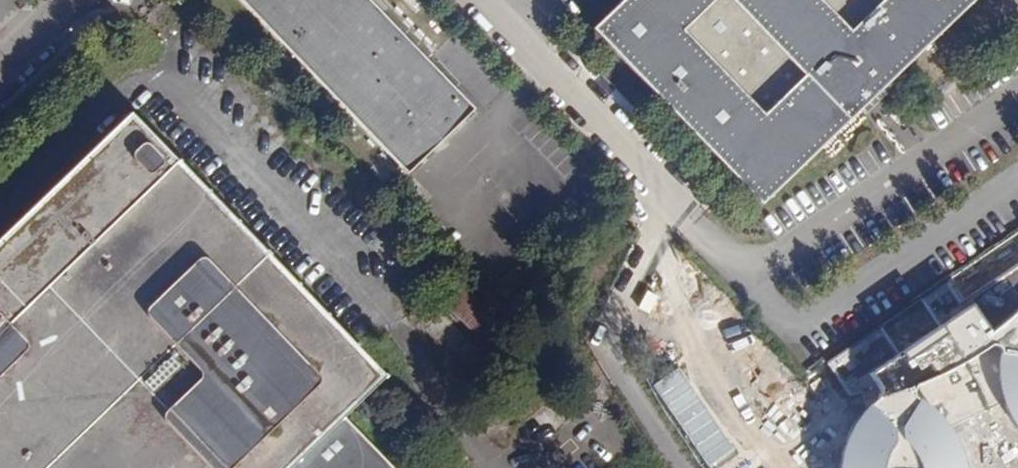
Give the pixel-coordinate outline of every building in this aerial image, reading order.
[(174,0),(168,0),(163,5),(173,15),(180,7),(174,0)] [(367,0),(238,0),(409,176),(475,111),(367,0)] [(590,29),(760,206),(858,112),(880,90),(974,0),(621,0),(590,29)] [(886,96),(880,90),(858,112),(864,118),(886,96)] [(356,345),(211,194),(166,236),(312,387),(356,345)] [(447,305),(467,327),(487,309),(467,287),(447,305)]
